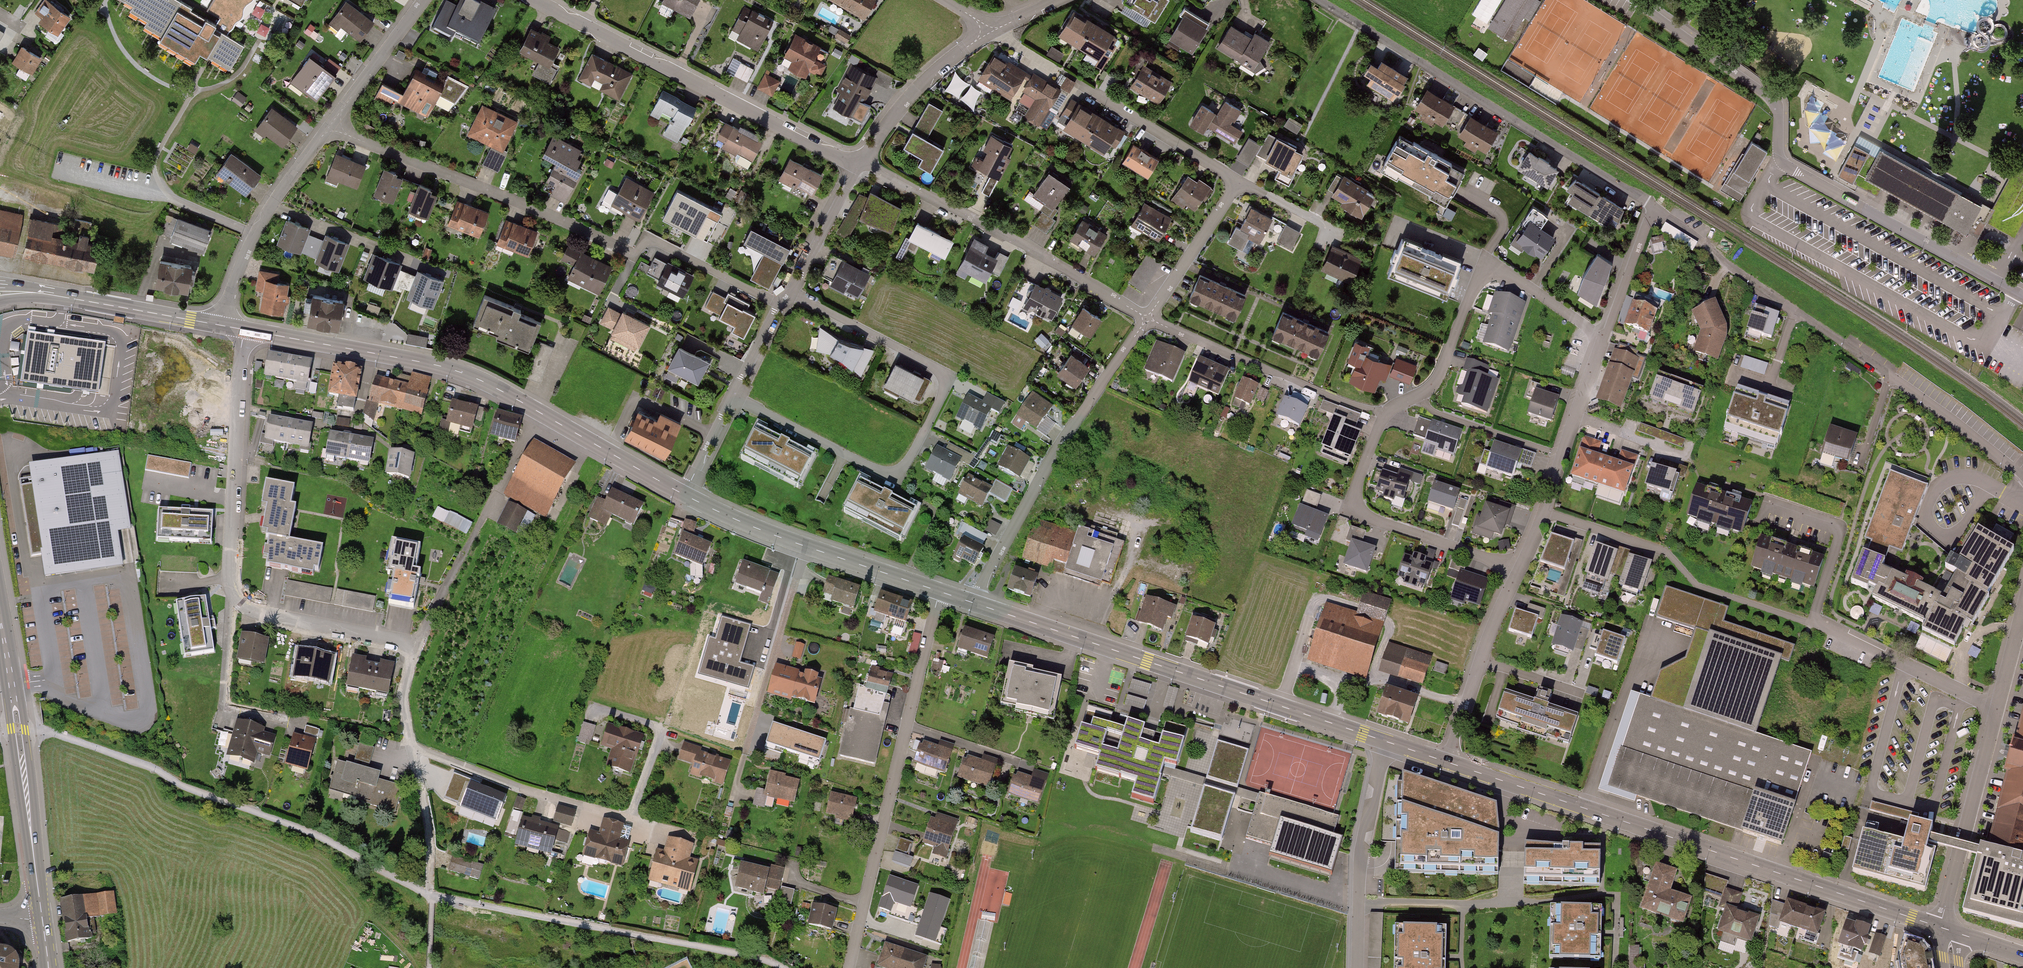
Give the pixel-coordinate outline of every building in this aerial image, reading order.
[(36,23),(56,37),(71,15),(48,0),(43,0),(34,14),(37,16),(40,18),(36,23)] [(208,9),(220,17),(214,26),(186,10),(188,7),(176,0),(121,0),(131,6),(128,11),(146,21),(143,27),(159,37),(156,42),(192,63),(196,56),(228,74),(246,45),(227,34),(237,22),(245,7),(252,0),(213,0),(208,9)] [(304,9),(309,0),(289,0),(304,9)] [(479,0),(455,0),(453,4),(445,0),(441,0),(427,25),(447,35),(452,26),(476,40),(494,8),(479,0)] [(660,1),(689,17),(698,0),(661,0),(660,1)] [(862,19),(873,0),(827,0),(862,19)] [(1117,1),(1153,23),(1167,0),(1117,0),(1117,1)] [(1537,0),(1506,0),(1491,25),(1513,38),(1524,19),(1530,22),(1541,3),(1537,0)] [(373,23),(342,1),(326,23),(337,31),(340,27),(360,42),(373,23)] [(772,19),(744,5),(728,35),(757,49),(772,19)] [(1208,23),(1183,9),(1166,38),(1191,52),(1208,23)] [(1110,35),(1067,12),(1055,35),(1097,58),(1110,35)] [(1248,34),(1229,23),(1215,48),(1254,71),(1263,65),(1259,59),(1270,40),(1251,29),(1248,34)] [(1785,30),(1770,44),(1793,68),(1808,54),(1785,30)] [(558,47),(526,31),(515,51),(539,63),(532,77),(548,85),(559,65),(551,61),(558,47)] [(831,50),(793,31),(781,56),(792,61),(788,68),(804,77),(807,70),(818,76),(831,50)] [(1061,59),(1065,50),(1052,45),(1048,53),(1061,59)] [(41,58),(22,48),(13,64),(31,75),(41,58)] [(590,52),(577,79),(617,100),(631,72),(590,52)] [(1075,84),(1060,74),(1053,84),(1033,70),(1029,77),(991,53),(974,79),(1016,106),(1019,102),(1028,108),(1024,116),(1044,129),(1075,84)] [(333,77),(306,58),(287,83),(314,103),(333,77)] [(1367,77),(1362,84),(1391,102),(1407,77),(1378,59),(1373,66),(1367,62),(1360,73),(1367,77)] [(876,75),(851,62),(836,92),(861,105),(876,75)] [(1169,81),(1141,64),(1127,86),(1155,103),(1169,81)] [(374,99),(388,107),(391,101),(425,119),(436,98),(451,108),(468,86),(447,75),(442,85),(414,71),(401,97),(381,86),(374,99)] [(779,81),(763,72),(755,87),(771,95),(779,81)] [(946,89),(975,105),(984,89),(956,72),(946,89)] [(1453,106),(1425,87),(1411,108),(1440,126),(1453,106)] [(659,89),(648,112),(667,122),(660,134),(678,143),(696,108),(659,89)] [(1118,126),(1070,97),(1060,114),(1064,117),(1059,125),(1101,151),(1107,141),(1114,146),(1123,132),(1117,128),(1118,126)] [(927,101),(902,146),(920,156),(916,164),(929,171),(942,147),(927,139),(943,110),(927,101)] [(1215,115),(1197,104),(1185,123),(1202,134),(1207,126),(1235,143),(1243,130),(1231,123),(1238,111),(1223,102),(1215,115)] [(517,120),(480,103),(465,134),(503,151),(517,120)] [(295,127),(268,109),(254,129),(282,147),(295,127)] [(1498,131),(1468,114),(1455,136),(1464,141),(1462,145),(1473,152),(1476,146),(1486,152),(1498,131)] [(762,142),(723,121),(713,141),(751,162),(762,142)] [(1464,169),(1394,132),(1374,169),(1393,179),(1395,176),(1428,193),(1425,197),(1444,207),(1464,169)] [(989,176),(980,191),(988,195),(1008,158),(1003,155),(1009,145),(988,133),(970,166),(989,176)] [(552,134),(540,155),(553,163),(543,180),(553,186),(549,193),(563,201),(581,169),(574,165),(582,151),(552,134)] [(1260,145),(1248,138),(1236,159),(1248,166),(1260,145)] [(1276,167),(1270,177),(1286,186),(1294,173),(1290,171),(1301,153),(1276,138),(1264,159),(1276,167)] [(1765,151),(1750,142),(1720,189),(1738,201),(1759,168),(1755,166),(1765,151)] [(1156,158),(1130,143),(1119,161),(1145,176),(1156,158)] [(1982,217),(1989,205),(1880,145),(1865,173),(1883,183),(1966,229),(1975,213),(1982,217)] [(1556,168),(1526,150),(1515,168),(1545,187),(1556,168)] [(366,165),(333,153),(323,180),(336,185),(337,182),(356,189),(366,165)] [(228,154),(213,174),(244,197),(259,177),(228,154)] [(821,177),(787,158),(776,177),(811,196),(821,177)] [(394,172),(380,166),(368,194),(391,203),(401,179),(392,176),(394,172)] [(1067,186),(1045,171),(1031,194),(1044,202),(1030,224),(1045,233),(1054,219),(1051,217),(1056,209),(1054,207),(1067,186)] [(1195,181),(1185,174),(1169,198),(1181,206),(1184,203),(1193,209),(1209,186),(1197,178),(1195,181)] [(1373,193),(1338,175),(1328,195),(1339,201),(1337,205),(1360,218),(1373,193)] [(622,176),(608,204),(637,219),(652,191),(622,176)] [(1619,217),(1623,207),(1576,179),(1569,187),(1575,190),(1570,198),(1608,221),(1613,214),(1619,217)] [(430,189),(415,183),(404,209),(426,218),(435,196),(428,194),(430,189)] [(720,214),(674,190),(658,219),(705,243),(720,214)] [(901,207),(868,191),(856,218),(889,233),(901,207)] [(488,212),(455,200),(445,225),(478,238),(488,212)] [(1142,201),(1128,223),(1157,240),(1170,218),(1142,201)] [(1234,226),(1225,242),(1241,250),(1248,237),(1258,242),(1270,217),(1249,206),(1238,228),(1234,226)] [(1540,256),(1553,237),(1540,228),(1548,216),(1533,206),(1526,217),(1528,218),(1524,224),(1528,227),(1518,241),(1540,256)] [(0,213),(0,250),(13,254),(22,219),(0,213)] [(536,230),(505,218),(495,243),(526,256),(536,230)] [(1079,218),(1065,240),(1092,255),(1105,233),(1079,218)] [(176,219),(167,242),(201,255),(210,233),(176,219)] [(309,228),(283,219),(274,245),(299,254),(309,228)] [(61,227),(29,220),(22,252),(88,268),(94,244),(82,241),(85,236),(74,233),(72,241),(58,238),(61,227)] [(913,221),(904,239),(942,258),(951,241),(913,221)] [(1299,231),(1285,224),(1276,242),(1290,249),(1299,231)] [(1696,244),(1667,226),(1663,231),(1693,250),(1696,244)] [(789,248),(749,228),(741,243),(765,255),(752,281),(768,289),(789,248)] [(348,244),(325,234),(313,261),(336,271),(348,244)] [(1664,242),(1662,236),(1651,239),(1653,245),(1664,242)] [(1460,259),(1405,237),(1392,272),(1446,293),(1460,259)] [(611,267),(565,245),(559,257),(571,263),(563,280),(597,297),(611,267)] [(995,258),(968,245),(956,268),(983,281),(995,258)] [(1362,259),(1330,245),(1319,269),(1351,283),(1362,259)] [(1578,291),(1597,303),(1613,261),(1598,253),(1584,274),(1578,291)] [(398,264),(369,254),(360,279),(389,289),(398,264)] [(692,275),(653,255),(643,273),(656,279),(654,282),(681,296),(692,275)] [(868,275),(829,255),(817,279),(857,299),(868,275)] [(188,269),(156,263),(152,289),(184,294),(188,269)] [(1702,266),(1695,263),(1690,276),(1697,279),(1702,266)] [(276,274),(258,271),(254,289),(262,291),(257,311),(281,316),(287,286),(274,283),(276,274)] [(441,281),(416,272),(407,300),(431,308),(441,281)] [(1244,294),(1195,274),(1184,298),(1233,319),(1244,294)] [(1061,297),(1032,282),(1020,306),(1049,321),(1061,297)] [(722,296),(711,291),(703,307),(718,315),(716,318),(731,325),(728,331),(740,337),(752,313),(747,311),(750,303),(725,291),(722,296)] [(1523,305),(1493,295),(1486,316),(1490,317),(1481,344),(1507,352),(1523,305)] [(342,301),(307,296),(302,325),(338,330),(342,301)] [(1658,306),(1637,298),(1626,326),(1648,334),(1658,306)] [(1703,332),(1725,336),(1724,326),(1715,305),(1700,300),(1694,314),(1703,332)] [(538,323),(482,301),(471,331),(527,352),(538,323)] [(1100,319),(1079,306),(1068,323),(1088,337),(1100,319)] [(1331,329),(1282,307),(1271,333),(1320,354),(1331,329)] [(618,314),(606,308),(598,325),(608,330),(605,337),(633,351),(647,325),(620,311),(618,314)] [(1778,316),(1754,308),(1745,333),(1769,341),(1778,316)] [(861,346),(819,326),(816,347),(810,353),(825,354),(837,360),(859,378),(874,349),(861,346)] [(28,332),(21,381),(96,392),(104,344),(28,332)] [(1696,352),(1701,354),(1699,361),(1708,364),(1711,357),(1717,359),(1725,336),(1703,332),(1696,352)] [(1184,354),(1155,342),(1142,371),(1172,384),(1184,354)] [(707,361),(675,345),(663,368),(695,384),(707,361)] [(1065,352),(1052,373),(1074,386),(1087,366),(1083,363),(1087,358),(1074,350),(1071,355),(1065,352)] [(1392,364),(1357,351),(1345,382),(1373,393),(1379,379),(1385,381),(1387,376),(1408,383),(1415,364),(1395,356),(1392,364)] [(1644,363),(1617,353),(1600,399),(1618,406),(1624,390),(1629,392),(1633,382),(1628,380),(1629,376),(1638,379),(1644,363)] [(1490,364),(1466,356),(1454,395),(1464,398),(1462,404),(1486,412),(1496,381),(1486,378),(1490,364)] [(309,365),(263,357),(260,379),(305,386),(309,365)] [(1744,357),(1741,368),(1764,376),(1768,365),(1744,357)] [(930,378),(891,359),(879,384),(909,399),(911,396),(920,400),(930,378)] [(1227,373),(1196,359),(1184,383),(1216,397),(1227,373)] [(356,373),(329,368),(324,395),(351,400),(356,373)] [(1659,374),(1651,397),(1672,405),(1681,382),(1659,374)] [(407,387),(373,378),(367,403),(419,417),(428,382),(410,377),(407,387)] [(1269,391),(1240,379),(1230,400),(1248,408),(1252,401),(1262,405),(1269,391)] [(1547,387),(1531,381),(1525,398),(1530,400),(1525,413),(1549,423),(1558,399),(1544,394),(1547,387)] [(1681,382),(1672,405),(1694,412),(1702,390),(1681,382)] [(1722,431),(1774,448),(1788,407),(1735,390),(1722,431)] [(1288,402),(1283,399),(1275,418),(1299,428),(1310,400),(1292,392),(1288,402)] [(1031,393),(1015,417),(1035,431),(1052,408),(1031,393)] [(981,405),(965,397),(954,419),(979,431),(989,411),(997,416),(1004,403),(987,394),(981,405)] [(1360,415),(1321,399),(1316,411),(1330,417),(1317,449),(1347,461),(1358,434),(1353,432),(1360,415)] [(471,408),(447,402),(440,428),(464,434),(471,408)] [(667,428),(635,412),(624,435),(657,451),(667,428)] [(519,421),(494,415),(488,439),(513,445),(519,421)] [(310,427),(265,420),(262,442),(307,449),(310,427)] [(1461,432),(1430,421),(1419,453),(1432,458),(1436,449),(1452,455),(1461,432)] [(1684,440),(1641,424),(1638,433),(1681,449),(1684,440)] [(1846,463),(1855,438),(1827,428),(1818,454),(1846,463)] [(813,460),(751,430),(736,460),(798,490),(813,460)] [(370,441),(327,433),(322,460),(343,464),(344,460),(366,464),(370,441)] [(1572,476),(1599,485),(1607,460),(1596,457),(1600,443),(1584,437),(1579,451),(1581,451),(1572,476)] [(1519,452),(1491,443),(1482,469),(1511,479),(1516,464),(1530,469),(1535,454),(1521,449),(1519,452)] [(960,459),(933,446),(921,470),(948,483),(960,459)] [(1029,460),(1003,447),(992,468),(1018,481),(1029,460)] [(573,469),(532,448),(506,497),(547,518),(573,469)] [(35,552),(40,578),(135,563),(118,451),(25,466),(39,552),(35,552)] [(411,455),(385,451),(381,477),(406,481),(411,455)] [(1607,460),(1599,485),(1624,493),(1631,469),(1633,469),(1637,456),(1621,451),(1617,464),(1607,460)] [(191,463),(147,455),(144,469),(188,477),(191,463)] [(1671,496),(1678,475),(1654,466),(1647,487),(1671,496)] [(1412,474),(1397,469),(1394,476),(1380,471),(1372,493),(1381,496),(1380,500),(1390,503),(1392,497),(1402,500),(1407,485),(1408,486),(1412,474)] [(1882,569),(1889,548),(1902,553),(1908,537),(1928,486),(1890,471),(1864,539),(1871,541),(1866,554),(1863,553),(1851,583),(1868,589),(1869,586),(1876,589),(1872,597),(1926,624),(1922,631),(1954,647),(1964,628),(1963,628),(1966,622),(1972,626),(1989,597),(1987,596),(2014,550),(1973,526),(1954,559),(1951,558),(1944,571),(1946,572),(1934,595),(1920,588),(1922,584),(1916,581),(1918,577),(1916,576),(1914,575),(1913,579),(1908,576),(1906,581),(1882,569)] [(964,474),(953,496),(979,510),(991,489),(964,474)] [(918,510),(854,479),(838,513),(901,544),(918,510)] [(290,506),(293,489),(260,482),(255,507),(262,508),(258,529),(265,531),(264,536),(272,538),(267,562),(318,571),(323,547),(288,540),(295,507),(290,506)] [(1460,493),(1431,483),(1424,505),(1452,515),(1460,493)] [(1741,536),(1751,506),(1697,488),(1687,518),(1741,536)] [(1321,497),(1305,490),(1288,531),(1317,543),(1327,518),(1314,513),(1321,497)] [(643,507),(612,492),(606,503),(599,499),(590,518),(605,525),(610,513),(634,525),(643,507)] [(1461,497),(1453,522),(1460,525),(1469,500),(1461,497)] [(509,501),(498,524),(520,534),(531,511),(509,501)] [(1507,513),(1481,504),(1472,531),(1498,540),(1507,513)] [(439,505),(434,516),(469,531),(474,520),(439,505)] [(210,511),(159,509),(158,537),(208,539),(210,511)] [(1074,533),(1036,519),(1020,561),(1048,572),(1051,563),(1061,567),(1074,533)] [(1349,527),(1344,542),(1350,544),(1342,566),(1365,574),(1374,549),(1362,545),(1366,533),(1349,527)] [(1123,546),(1076,531),(1062,575),(1110,589),(1123,546)] [(1572,545),(1548,536),(1537,564),(1561,573),(1572,545)] [(709,548),(680,537),(672,557),(702,568),(709,548)] [(1813,589),(1823,559),(1761,539),(1751,569),(1813,589)] [(960,540),(951,559),(972,570),(981,551),(960,540)] [(416,551),(387,545),(382,575),(387,576),(382,604),(410,610),(417,574),(412,573),(416,551)] [(1615,552),(1591,545),(1581,577),(1605,585),(1615,552)] [(1409,559),(1401,557),(1394,578),(1405,582),(1403,587),(1412,590),(1414,585),(1425,588),(1432,567),(1424,564),(1426,558),(1411,554),(1409,559)] [(1650,564),(1626,556),(1615,589),(1639,597),(1650,564)] [(1465,567),(1451,562),(1448,570),(1459,574),(1462,575),(1465,567)] [(767,573),(741,563),(732,585),(758,595),(767,573)] [(1014,571),(1006,595),(1028,602),(1036,578),(1014,571)] [(1479,609),(1487,583),(1462,575),(1459,574),(1451,600),(1479,609)] [(832,590),(828,604),(852,612),(858,594),(834,586),(836,580),(825,576),(821,586),(832,590)] [(288,597),(327,599),(328,583),(288,581),(288,597)] [(1637,697),(1607,789),(1744,834),(1756,838),(1767,841),(1779,846),(1780,846),(1810,756),(1754,737),(1778,664),(1789,667),(1796,647),(1722,623),(1727,608),(1664,587),(1653,619),(1693,632),(1683,662),(1659,675),(1650,702),(1637,697)] [(374,610),(378,594),(361,591),(360,598),(369,600),(368,609),(374,610)] [(1362,592),(1355,615),(1383,624),(1390,602),(1362,592)] [(211,647),(204,596),(176,600),(183,651),(211,647)] [(908,605),(877,596),(870,617),(901,627),(908,605)] [(1174,609),(1143,599),(1135,625),(1161,633),(1165,621),(1170,622),(1174,609)] [(1355,615),(1325,606),(1307,663),(1364,682),(1383,624),(1355,615)] [(1528,640),(1536,619),(1514,612),(1506,632),(1528,640)] [(1572,652),(1582,623),(1560,616),(1551,646),(1572,652)] [(1213,628),(1188,621),(1181,642),(1206,650),(1213,628)] [(991,640),(961,631),(954,653),(984,662),(991,640)] [(1620,663),(1628,638),(1602,631),(1595,655),(1620,663)] [(266,639),(237,634),(232,660),(261,666),(266,639)] [(919,653),(922,637),(914,636),(911,651),(919,653)] [(1430,661),(1390,647),(1381,674),(1421,687),(1430,661)] [(331,657),(294,649),(288,677),(325,685),(331,657)] [(363,659),(349,656),(340,687),(385,699),(394,664),(377,660),(375,669),(361,666),(363,659)] [(1435,672),(1446,675),(1450,662),(1438,659),(1435,672)] [(1060,681),(1004,669),(996,708),(1051,720),(1060,681)] [(778,672),(771,696),(814,707),(820,683),(778,672)] [(848,709),(836,760),(873,769),(888,706),(885,704),(891,682),(867,675),(864,687),(856,688),(850,710),(848,709)] [(1169,685),(1167,705),(1176,706),(1179,686),(1169,685)] [(1415,702),(1382,692),(1374,716),(1407,726),(1415,702)] [(1574,720),(1502,697),(1493,727),(1564,750),(1574,720)] [(1963,914),(2022,929),(2022,711),(1987,848),(1980,847),(1980,848),(1978,856),(1963,914)] [(264,729),(235,721),(225,756),(252,764),(255,755),(267,759),(273,738),(262,734),(264,729)] [(1091,729),(1081,726),(1074,749),(1098,756),(1094,771),(1121,779),(1122,777),(1136,782),(1131,797),(1153,803),(1160,779),(1158,778),(1159,773),(1162,765),(1163,760),(1176,764),(1183,741),(1163,735),(1159,748),(1140,742),(1145,726),(1128,721),(1125,730),(1093,721),(1091,729)] [(643,737),(608,724),(601,745),(611,748),(605,766),(629,774),(643,737)] [(774,724),(768,746),(820,763),(827,741),(774,724)] [(315,741),(290,734),(282,764),(307,771),(315,741)] [(1235,787),(1247,751),(1217,741),(1205,778),(1204,784),(1188,833),(1218,843),(1233,794),(1235,787)] [(688,777),(721,788),(729,763),(699,754),(701,748),(684,743),(678,761),(692,765),(688,777)] [(921,745),(915,762),(943,772),(952,747),(939,743),(936,750),(921,745)] [(371,750),(357,746),(352,766),(338,761),(327,791),(394,810),(401,787),(375,779),(377,773),(366,769),(371,750)] [(965,761),(959,778),(987,788),(996,763),(982,758),(980,766),(965,761)] [(1196,775),(1162,765),(1159,773),(1193,783),(1195,784),(1195,781),(1204,784),(1205,778),(1196,775)] [(1017,773),(1011,794),(1038,803),(1048,775),(1034,771),(1032,778),(1017,773)] [(798,783),(769,774),(764,792),(763,797),(765,797),(792,805),(798,783)] [(1496,806),(1403,778),(1402,867),(1497,866),(1496,806)] [(460,809),(495,818),(500,799),(480,793),(482,787),(468,783),(460,809)] [(1258,793),(1235,787),(1233,794),(1256,801),(1257,798),(1258,793)] [(763,797),(764,792),(756,790),(752,809),(762,811),(765,797),(763,797)] [(855,800),(829,793),(823,815),(849,822),(855,800)] [(1337,817),(1258,793),(1257,798),(1256,801),(1246,840),(1268,847),(1265,857),(1332,877),(1342,840),(1332,836),(1337,817)] [(574,813),(557,809),(554,822),(571,826),(574,813)] [(955,821),(936,815),(932,827),(926,826),(920,845),(944,853),(955,821)] [(528,818),(518,845),(549,856),(559,830),(528,818)] [(589,832),(580,862),(622,875),(631,843),(620,839),(624,827),(599,820),(595,833),(589,832)] [(1861,841),(1852,873),(1925,892),(1936,851),(1927,849),(1929,843),(1931,835),(1933,827),(1910,821),(1904,843),(1863,832),(1861,841)] [(911,854),(916,839),(902,835),(894,861),(912,866),(916,855),(911,854)] [(1978,856),(1980,848),(1931,835),(1929,843),(1978,856)] [(657,852),(648,880),(690,892),(699,863),(687,859),(691,847),(667,840),(663,854),(657,852)] [(1596,848),(1526,843),(1524,884),(1595,888),(1596,848)] [(452,873),(478,882),(482,867),(457,858),(452,873)] [(766,872),(739,865),(733,890),(760,896),(761,889),(766,872)] [(1672,873),(1651,866),(1636,913),(1680,928),(1689,902),(1665,894),(1672,873)] [(780,876),(766,872),(761,889),(775,893),(780,876)] [(1725,894),(1727,877),(1708,874),(1705,890),(1725,894)] [(913,906),(920,886),(888,876),(877,910),(907,921),(913,906)] [(792,890),(781,887),(777,901),(787,904),(792,890)] [(115,916),(111,893),(57,901),(63,943),(88,939),(85,920),(115,916)] [(950,900),(929,893),(923,910),(913,906),(907,921),(918,925),(915,936),(941,945),(946,931),(940,928),(950,900)] [(1757,912),(1724,901),(1714,934),(1746,945),(1757,912)] [(1823,914),(1783,901),(1776,923),(1816,936),(1823,914)] [(834,909),(813,903),(807,927),(828,932),(834,909)] [(1552,956),(1599,958),(1601,909),(1553,908),(1552,956)] [(1384,925),(1384,912),(1373,912),(1373,925),(1384,925)] [(1868,927),(1843,919),(1834,943),(1860,952),(1868,927)] [(1446,927),(1397,927),(1396,967),(1446,967),(1446,927)] [(1886,937),(1875,934),(1868,954),(1879,957),(1886,937)] [(1901,967),(1925,967),(1921,949),(1904,943),(1898,957),(1901,967)] [(884,967),(923,967),(927,957),(885,944),(878,966),(884,967)] [(1642,967),(1640,944),(1631,944),(1632,967),(1642,967)] [(14,964),(10,954),(1,949),(0,948),(0,967),(14,967),(14,964)]
